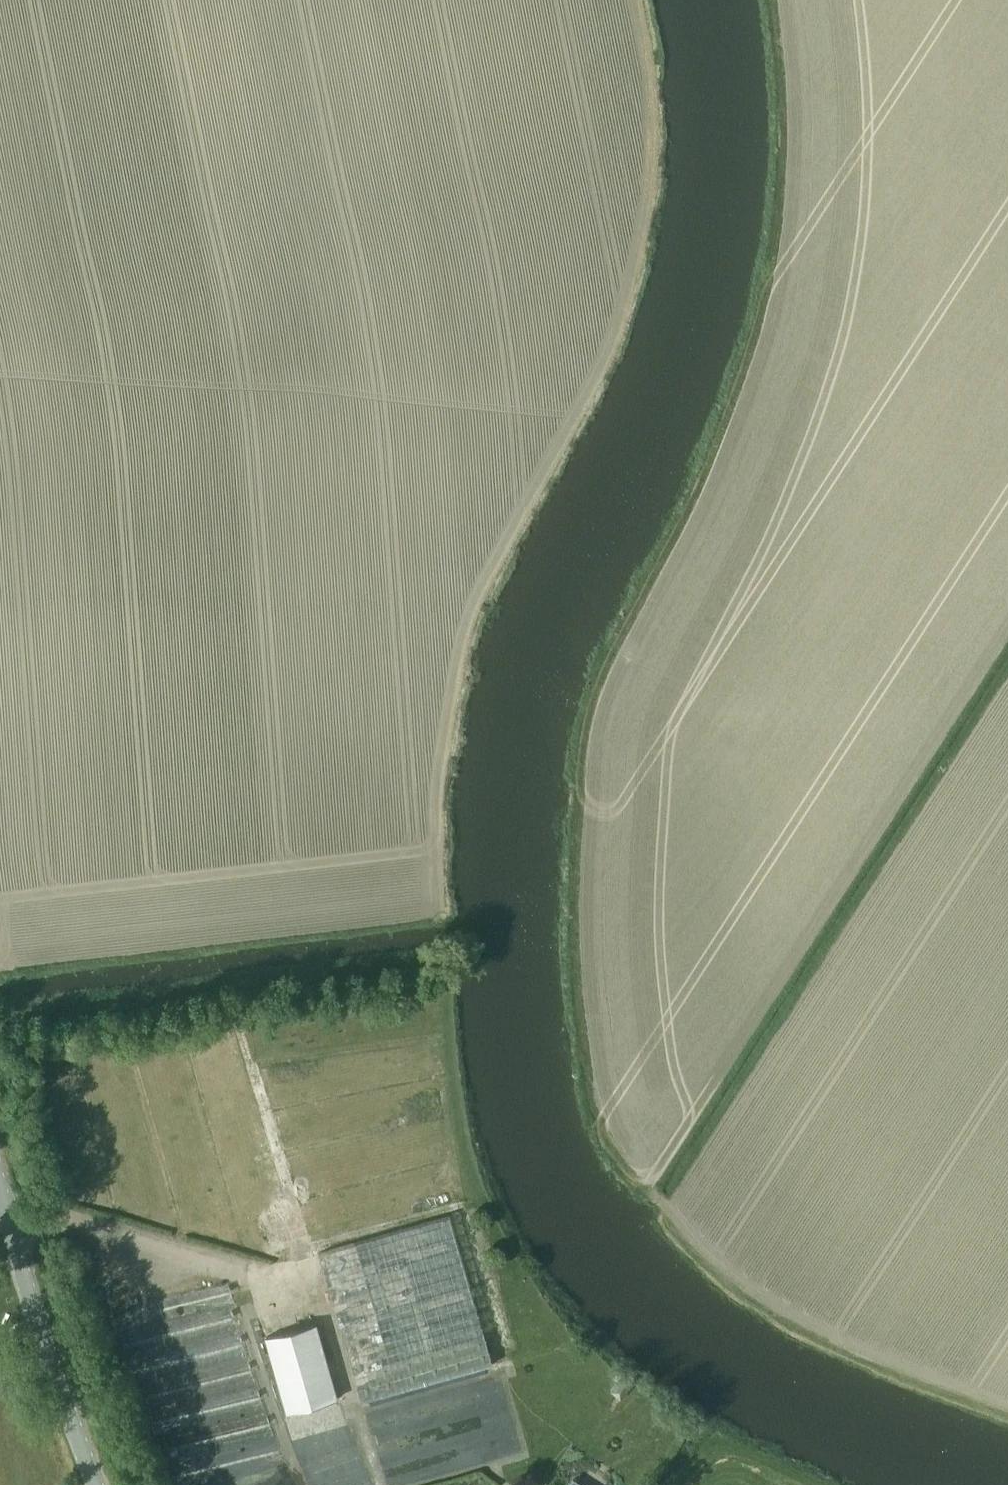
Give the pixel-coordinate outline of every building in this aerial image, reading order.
[(450,1214),(319,1252),(361,1400),(492,1362),(450,1214)] [(278,1461),(234,1281),(124,1308),(167,1484),(189,1484),(188,1483),(278,1461)] [(317,1322),(265,1337),(286,1412),(338,1397),(317,1322)] [(385,1437),(387,1455),(505,1441),(503,1424),(487,1426),(487,1425),(425,1432),(427,1444),(408,1446),(406,1431),(396,1432),(398,1444),(393,1445),(392,1436),(385,1437)]
